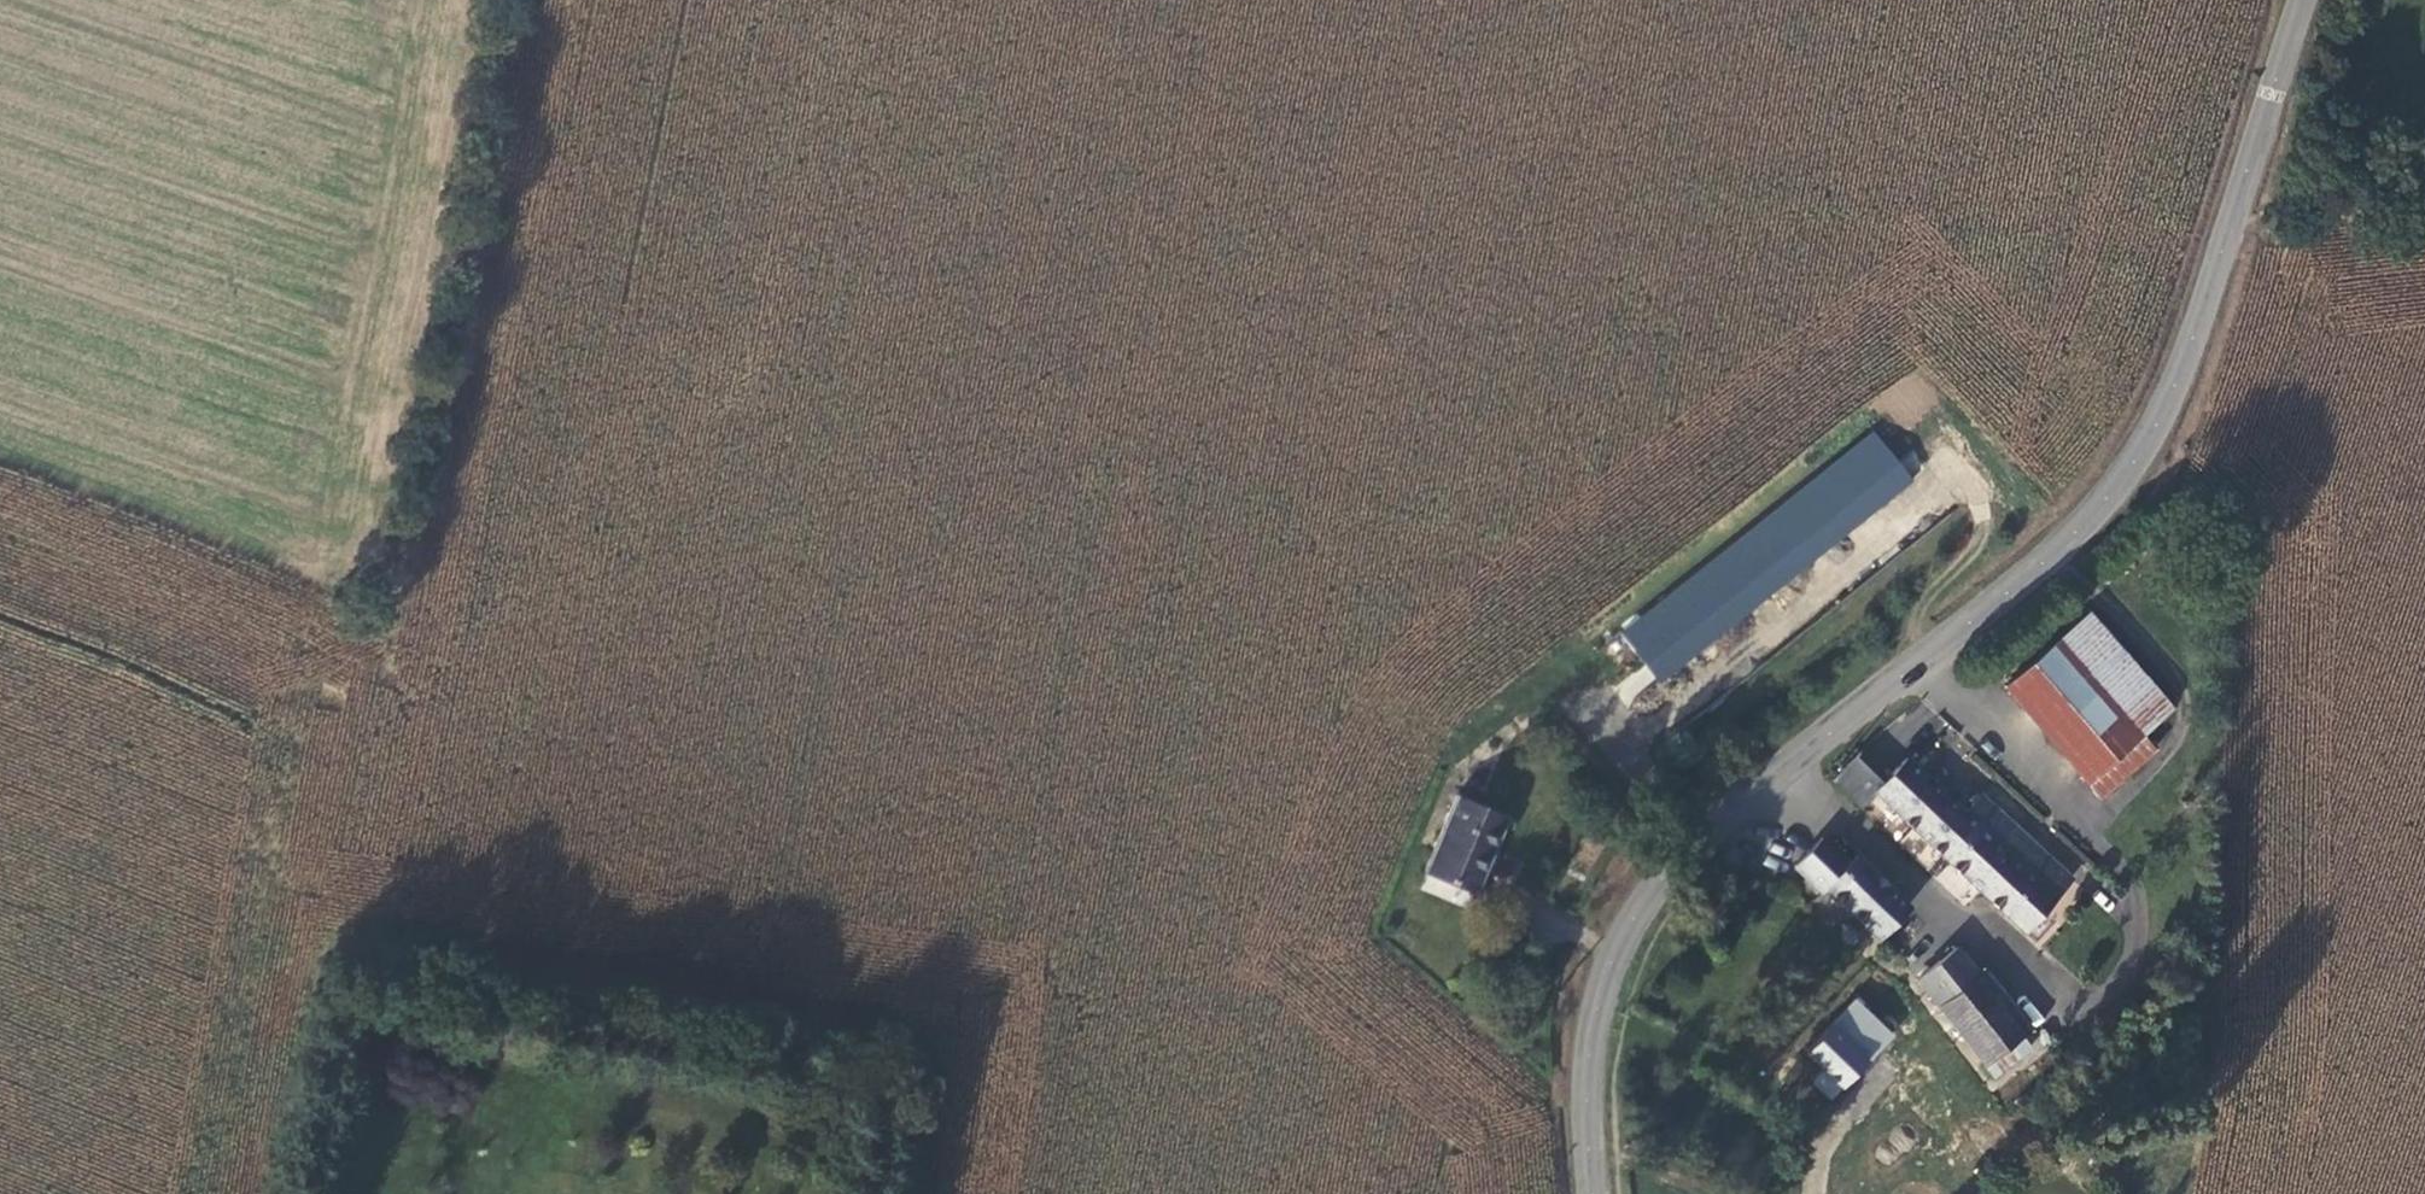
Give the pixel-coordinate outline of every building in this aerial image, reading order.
[(1668,668),(1914,461),(1877,417),(1630,623),(1668,668)] [(2094,601),(2061,630),(2123,699),(2146,725),(2179,696),(2094,601)] [(2123,699),(2061,630),(2008,677),(2070,747),(2123,699)] [(1625,703),(1656,679),(1644,664),(1613,689),(1625,703)] [(2070,747),(2105,786),(2156,739),(2158,737),(2146,725),(2123,699),(2070,747)] [(2022,919),(2074,868),(2045,840),(1986,783),(1975,796),(1915,741),(1890,766),(1886,762),(1874,774),(1855,753),(1837,768),(1863,796),(1881,778),(2022,919)] [(1886,762),(1867,743),(1855,753),(1874,774),(1886,762)] [(1469,789),(1436,865),(1485,886),(1518,810),(1469,789)] [(1860,850),(1828,882),(1876,927),(1907,894),(1860,850)] [(1969,931),(1933,963),(1949,978),(1954,993),(1993,959),(1969,931)] [(2039,1011),(1993,959),(1954,993),(2001,1045),(2039,1011)] [(1811,1080),(1832,1101),(1897,1037),(1858,998),(1803,1051),(1822,1070),(1811,1080)]
